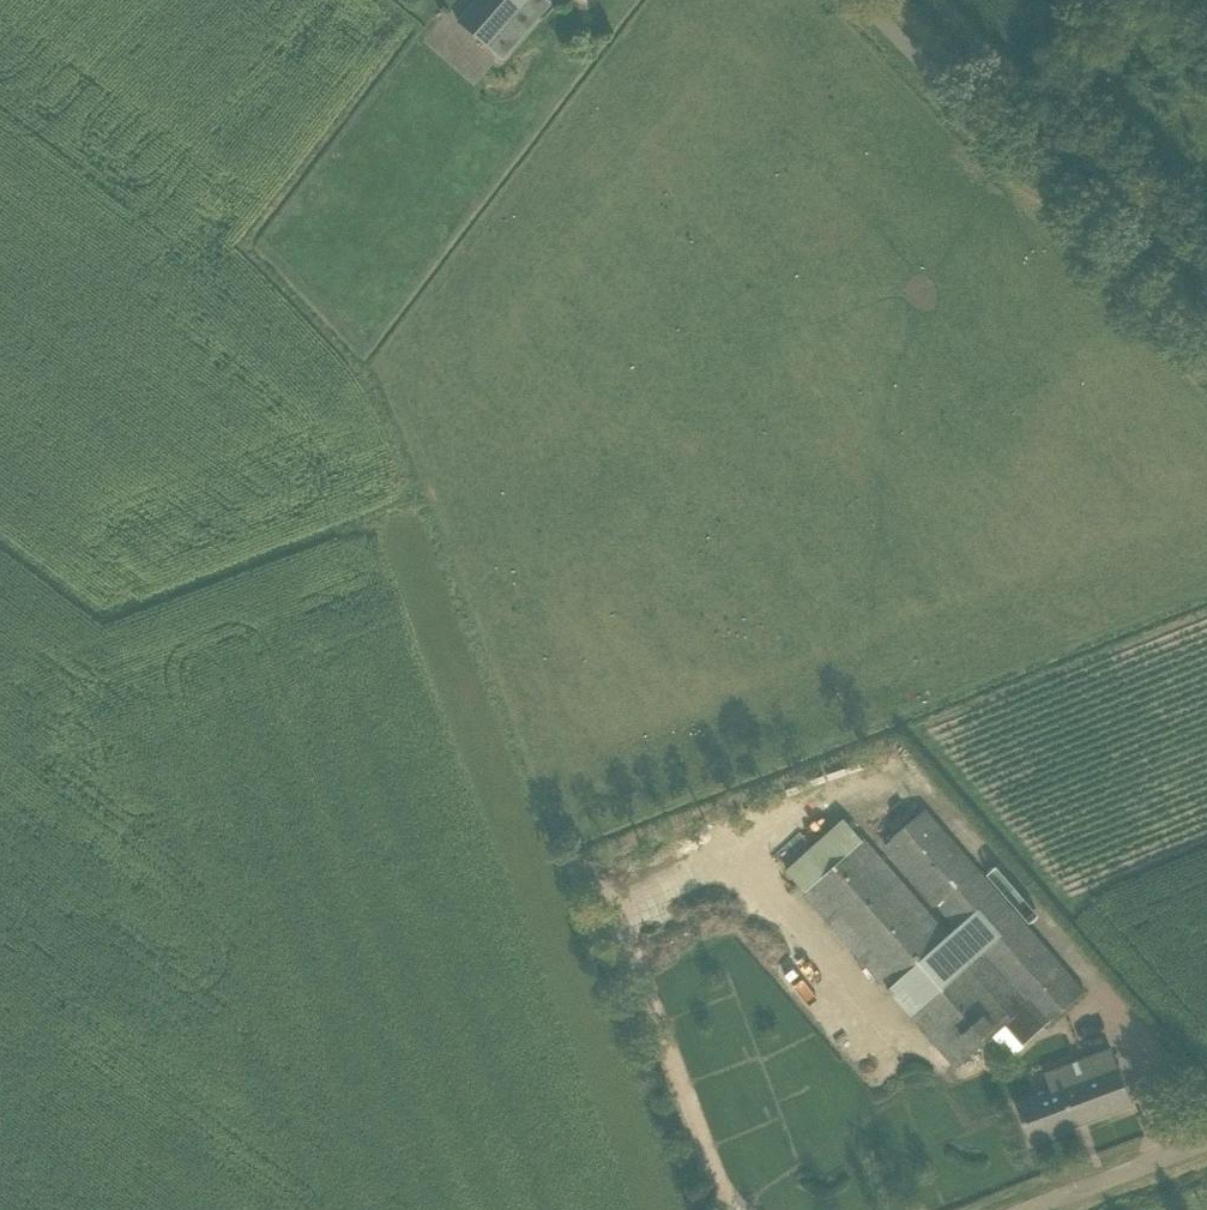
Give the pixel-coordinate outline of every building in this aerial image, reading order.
[(498,56),(524,26),(527,29),(551,1),(549,0),(474,0),(456,20),(498,56)] [(844,820),(786,870),(805,892),(804,893),(958,1067),(1005,1025),(1023,1045),(1085,990),(927,812),(924,809),(885,843),(888,846),(887,848),(959,929),(950,937),(864,840),(863,841),(844,820)] [(1053,1092),(1019,1104),(1032,1141),(1132,1103),(1112,1049),(1046,1074),(1053,1092)]
